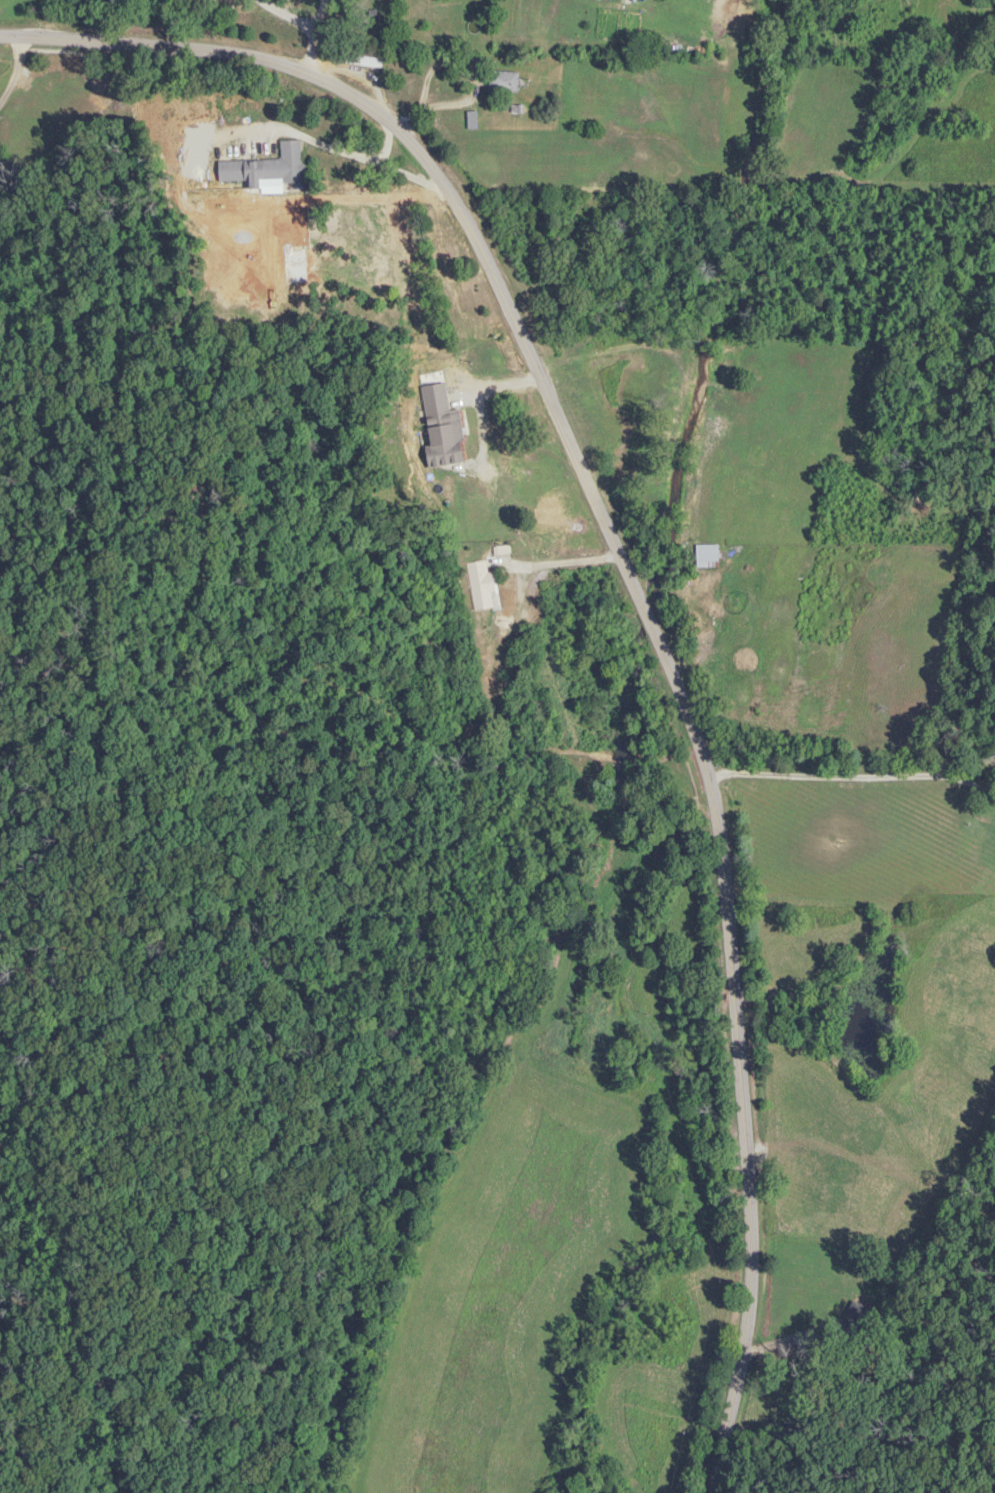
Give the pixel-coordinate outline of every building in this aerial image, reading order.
[(342,65),(379,69),(380,60),(343,56),(342,65)] [(516,72),(486,72),(486,92),(516,92),(516,72)] [(299,139),(279,140),(279,159),(259,160),(260,181),(300,179),(299,139)] [(242,160),(216,160),(217,180),(242,180),(242,160)] [(419,387),(424,415),(448,412),(443,383),(419,387)] [(426,468),(438,466),(440,477),(450,476),(443,428),(433,429),(436,446),(423,448),(426,468)] [(694,569),(716,569),(716,545),(694,545),(694,569)] [(464,563),(471,611),(497,608),(492,572),(486,573),(484,561),(464,563)]
